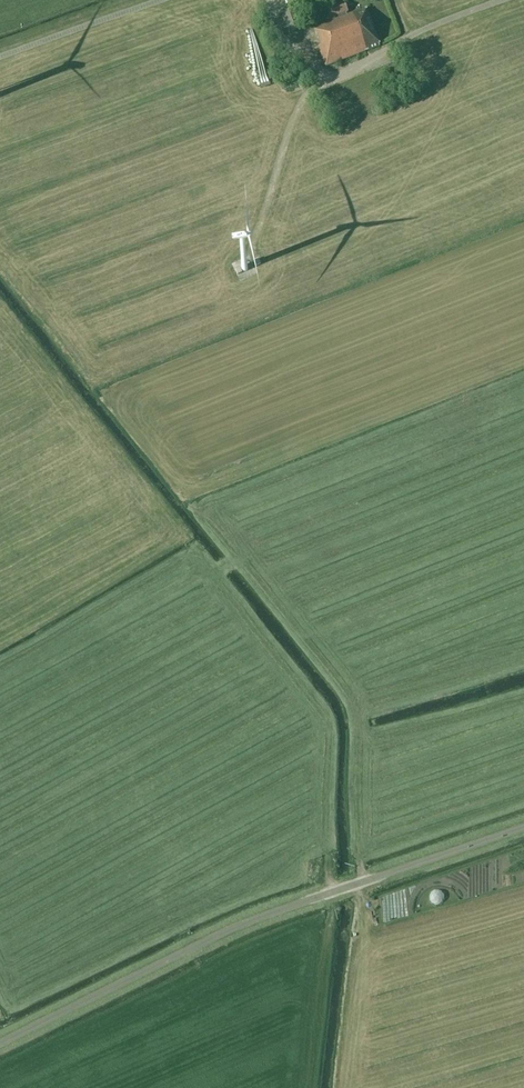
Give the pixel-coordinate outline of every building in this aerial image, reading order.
[(331,19),(348,12),(344,3),(328,9),(331,19)] [(289,34),(303,28),(295,9),(282,14),(289,34)] [(326,67),(380,46),(365,9),(315,28),(318,38),(316,39),(326,67)]
